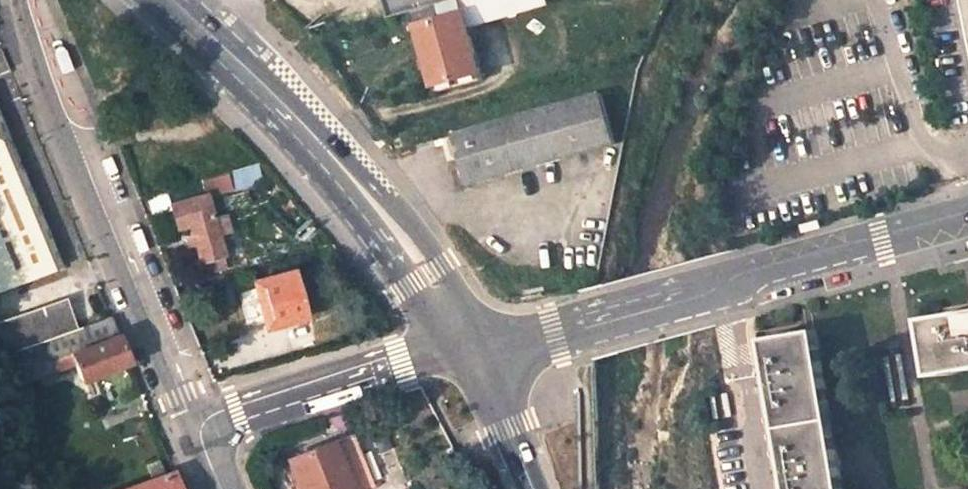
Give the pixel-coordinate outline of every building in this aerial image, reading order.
[(401,13),(443,0),(374,0),(379,19),(401,13)] [(463,29),(455,0),(443,0),(401,13),(405,30),(414,28),(430,89),(477,75),(463,29)] [(463,29),(540,5),(539,0),(455,0),(463,29)] [(456,183),(599,144),(586,98),(445,137),(452,166),(456,183)] [(0,108),(0,288),(66,260),(0,108)] [(199,197),(162,206),(169,229),(183,225),(193,262),(217,255),(212,236),(225,233),(220,215),(207,218),(202,199),(227,192),(221,173),(194,180),(199,197)] [(306,313),(292,266),(248,278),(262,326),(306,313)] [(83,330),(70,300),(0,328),(0,364),(43,347),(83,330)] [(937,317),(947,375),(967,371),(967,311),(937,317)] [(83,330),(43,347),(53,372),(74,364),(82,381),(129,363),(119,338),(111,319),(83,330)] [(820,343),(767,352),(774,391),(790,478),(792,488),(843,488),(820,343)] [(288,457),(300,488),(366,488),(373,487),(352,433),(288,457)] [(163,471),(159,460),(147,465),(151,475),(163,471)] [(174,472),(128,488),(181,488),(174,472)]
